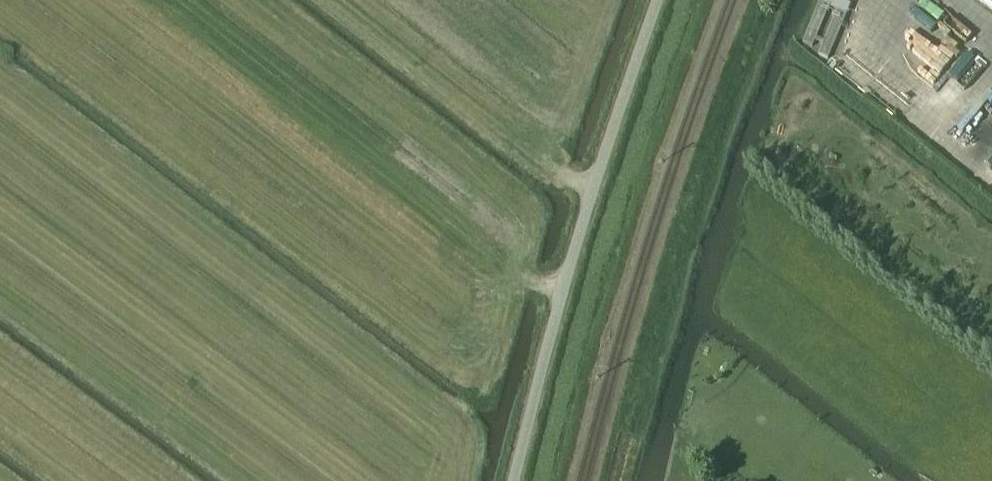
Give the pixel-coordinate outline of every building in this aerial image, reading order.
[(806,45),(831,55),(850,7),(833,0),(827,0),(822,12),(819,11),(806,45)] [(975,142),(989,129),(976,116),(962,128),(975,142)]
